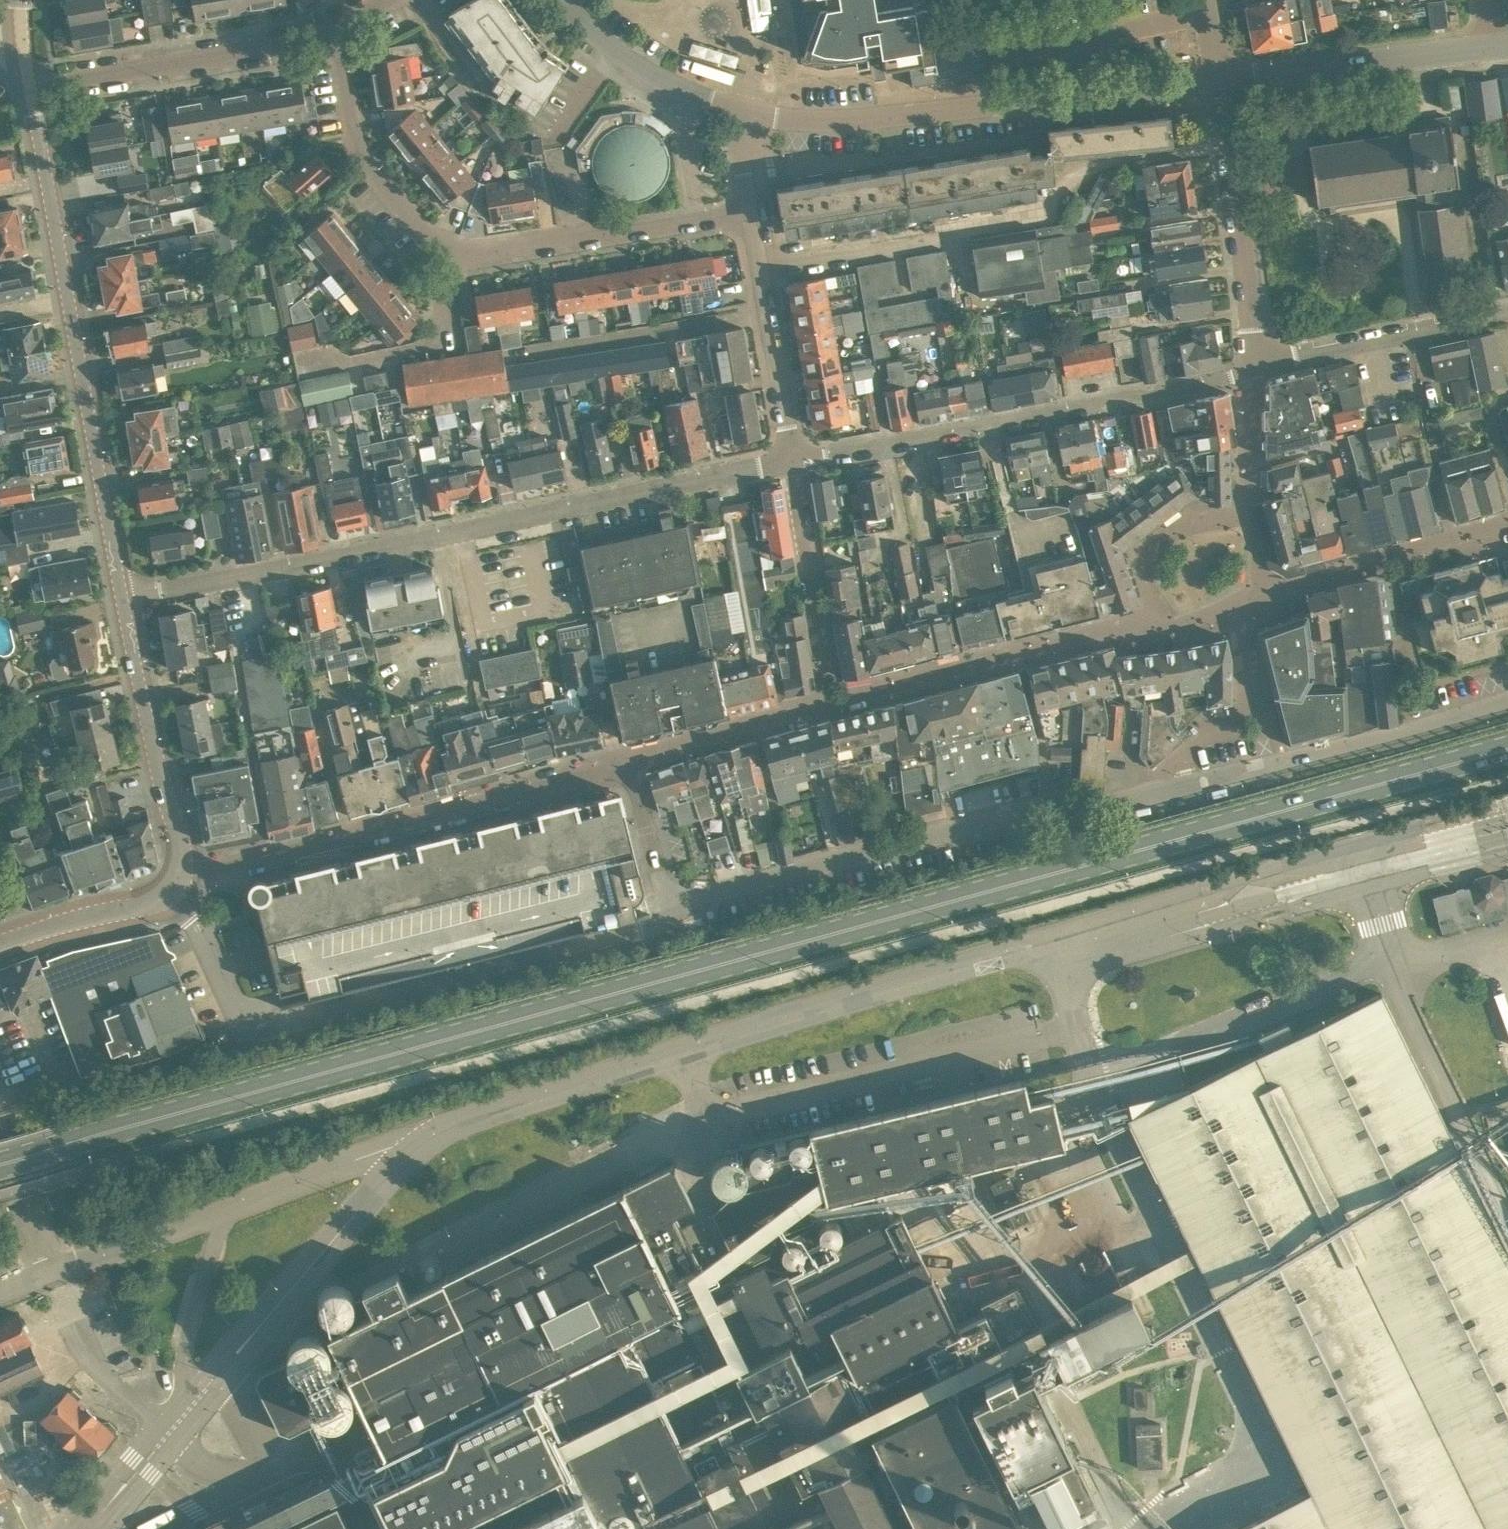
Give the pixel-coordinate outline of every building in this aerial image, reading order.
[(71,25),(109,18),(106,3),(116,1),(116,0),(66,0),(71,25)] [(155,0),(141,0),(146,26),(160,24),(155,0)] [(160,24),(174,21),(170,0),(155,0),(160,24)] [(175,21),(188,19),(185,0),(172,0),(175,21)] [(216,0),(192,0),(196,22),(219,18),(216,0)] [(219,18),(241,14),(239,0),(216,0),(219,18)] [(241,14),(264,10),(262,0),(239,0),(241,14)] [(264,10),(287,6),(286,0),(262,0),(264,10)] [(493,87),(500,91),(497,96),(505,101),(516,84),(522,88),(515,100),(536,113),(568,64),(547,50),(510,0),(471,0),(449,13),(498,78),(493,87)] [(700,0),(678,0),(685,10),(700,0)] [(800,42),(827,52),(827,55),(828,55),(834,53),(843,56),(844,61),(856,59),(857,66),(856,66),(857,68),(869,65),(869,64),(883,62),(884,70),(909,66),(912,86),(986,74),(979,31),(932,39),(925,0),(793,0),(800,42)] [(1250,28),(1304,18),(1300,0),(1268,0),(1246,4),(1250,28)] [(1312,17),(1325,15),(1322,0),(1309,0),(1312,17)] [(1428,2),(1431,28),(1448,26),(1445,0),(1428,2)] [(1325,15),(1312,17),(1315,31),(1328,29),(1325,15)] [(109,18),(71,25),(75,49),(113,42),(109,18)] [(1304,18),(1250,28),(1255,52),(1308,43),(1304,18)] [(368,62),(372,85),(411,79),(407,56),(423,54),(421,42),(395,46),(397,58),(368,62)] [(442,83),(448,91),(457,83),(451,76),(442,83)] [(1505,110),(1507,109),(1507,77),(1499,78),(1505,110)] [(411,79),(372,85),(375,109),(384,107),(415,102),(411,79)] [(1495,79),(1464,83),(1470,119),(1500,115),(1495,79)] [(302,80),(278,84),(285,124),(308,120),(302,80)] [(278,84),(256,88),(263,128),(285,124),(278,84)] [(256,88),(234,92),(240,132),(263,128),(256,88)] [(234,92),(211,96),(218,136),(240,132),(234,92)] [(459,103),(473,120),(482,112),(469,95),(459,103)] [(211,96),(189,100),(195,139),(218,136),(211,96)] [(195,139),(189,100),(165,104),(172,143),(195,139)] [(399,151),(430,126),(416,108),(415,102),(384,107),(387,125),(385,127),(388,131),(385,134),(399,151)] [(158,105),(141,108),(147,140),(163,138),(158,105)] [(666,177),(667,174),(666,173),(668,167),(669,167),(669,164),(668,164),(668,157),(669,156),(668,154),(667,154),(665,148),(666,147),(665,145),(664,145),(661,140),(661,138),(663,135),(660,131),(651,125),(646,123),(644,126),(643,126),(642,126),(636,125),(636,124),(633,124),(633,125),(626,125),(626,124),(624,124),(622,111),(601,115),(581,143),(576,149),(580,171),(593,169),(593,170),(594,170),(596,176),(595,178),(596,179),(597,179),(601,185),(601,186),(602,188),(603,188),(607,191),(608,193),(609,194),(611,194),(616,197),(616,198),(618,199),(619,198),(626,199),(626,200),(628,200),(629,199),(636,199),(636,200),(638,200),(639,199),(645,197),(646,198),(648,197),(648,196),(653,192),(654,193),(656,191),(656,190),(660,186),(661,185),(663,183),(662,182),(665,177),(666,177)] [(88,127),(92,150),(127,144),(121,113),(108,115),(110,123),(88,127)] [(1404,120),(1405,122),(1391,124),(1390,122),(1388,122),(1388,125),(1375,127),(1375,125),(1372,125),(1372,127),(1359,129),(1358,127),(1356,127),(1357,129),(1344,131),(1343,129),(1341,130),(1342,132),(1328,133),(1328,131),(1325,132),(1326,134),(1323,134),(1323,131),(1312,132),(1314,143),(1307,144),(1316,202),(1322,201),(1323,211),(1333,210),(1332,207),(1334,206),(1334,208),(1337,208),(1337,206),(1350,204),(1350,206),(1353,206),(1352,204),(1365,202),(1366,204),(1368,203),(1368,201),(1382,199),(1382,201),(1385,201),(1384,199),(1398,197),(1398,199),(1401,199),(1400,197),(1415,195),(1425,260),(1422,260),(1424,270),(1427,270),(1427,274),(1437,272),(1438,275),(1453,273),(1453,270),(1471,267),(1461,204),(1468,203),(1463,169),(1456,170),(1449,116),(1440,117),(1440,115),(1437,115),(1437,117),(1423,119),(1423,117),(1420,118),(1420,120),(1407,122),(1407,120),(1404,120)] [(480,125),(490,136),(501,128),(491,116),(480,125)] [(1054,182),(1051,158),(1172,146),(1169,116),(1048,129),(1050,152),(1030,155),(1028,148),(791,186),(800,241),(1038,203),(1035,185),(1054,182)] [(399,151),(414,169),(445,144),(430,126),(399,151)] [(581,143),(572,136),(566,144),(575,150),(576,149),(581,143)] [(541,138),(531,140),(533,154),(543,152),(541,138)] [(127,144),(92,150),(96,174),(117,171),(121,193),(148,188),(146,174),(136,176),(134,166),(130,167),(127,144)] [(414,169),(428,187),(459,161),(445,144),(414,169)] [(288,146),(271,149),(274,163),(275,163),(289,150),(288,146)] [(13,179),(7,153),(0,155),(0,181),(13,179)] [(264,185),(287,210),(302,196),(303,197),(333,171),(318,154),(290,179),(281,170),(264,185)] [(248,163),(247,156),(239,158),(240,165),(248,163)] [(200,161),(203,173),(223,169),(221,157),(200,161)] [(531,177),(508,180),(515,220),(538,216),(533,187),(545,185),(541,160),(529,162),(531,177)] [(1135,188),(1136,194),(1191,185),(1187,160),(1142,167),(1145,187),(1135,188)] [(459,161),(428,187),(443,205),(474,180),(459,161)] [(174,169),(175,178),(198,173),(197,164),(174,169)] [(1084,203),(1096,210),(1117,170),(1100,173),(1084,203)] [(485,184),(479,182),(469,207),(483,213),(484,219),(491,218),(492,224),(515,220),(508,180),(485,184)] [(150,188),(152,200),(176,196),(174,184),(150,188)] [(1191,185),(1136,194),(1137,199),(1147,197),(1150,218),(1195,211),(1191,185)] [(1074,221),(1086,199),(1076,194),(1060,223),(1074,221)] [(89,209),(92,227),(148,216),(146,205),(138,207),(138,205),(128,206),(127,203),(89,209)] [(192,207),(197,232),(215,229),(210,203),(192,207)] [(1084,204),(1074,221),(1089,219),(1092,219),(1096,210),(1084,204)] [(23,229),(19,210),(0,213),(0,233),(23,229)] [(296,230),(317,255),(348,230),(333,212),(319,224),(313,216),(296,230)] [(148,216),(92,227),(93,229),(89,232),(90,240),(95,241),(96,244),(133,237),(132,233),(142,231),(143,232),(162,229),(159,214),(148,216)] [(1117,227),(1115,215),(1089,220),(1091,232),(1117,227)] [(1146,238),(1138,240),(1140,254),(1153,251),(1201,243),(1200,238),(1205,236),(1203,222),(1198,222),(1197,219),(1148,227),(1149,229),(1144,229),(1146,238)] [(1034,228),(970,239),(977,279),(980,299),(1044,288),(1041,270),(1071,265),(1067,245),(1090,241),(1088,230),(1076,232),(1074,222),(1074,221),(1060,223),(1034,228)] [(23,229),(0,233),(0,258),(27,253),(23,229)] [(317,255),(331,273),(362,248),(348,230),(317,255)] [(159,239),(161,253),(193,248),(190,234),(159,239)] [(1500,263),(1505,290),(1507,289),(1507,238),(1496,240),(1501,263),(1500,263)] [(1153,251),(1140,254),(1143,270),(1150,269),(1151,274),(1157,276),(1205,268),(1201,243),(1153,251)] [(331,273),(346,291),(377,265),(362,248),(331,273)] [(936,321),(951,318),(956,317),(951,293),(952,293),(944,250),(906,257),(911,289),(936,285),(938,295),(878,307),(876,296),(900,291),(894,259),(857,266),(865,309),(864,309),(869,333),(936,321)] [(101,266),(104,287),(137,280),(134,266),(152,262),(151,254),(142,255),(141,253),(132,255),(132,254),(109,258),(111,264),(101,266)] [(711,257),(683,261),(688,290),(700,288),(716,285),(711,257)] [(689,298),(688,290),(683,261),(657,266),(662,294),(680,291),(684,314),(692,313),(689,298)] [(35,295),(30,270),(3,275),(1,265),(0,265),(0,301),(35,295)] [(346,291),(360,309),(391,283),(377,265),(346,291)] [(631,270),(640,322),(652,320),(648,297),(662,294),(657,266),(631,270)] [(200,269),(202,280),(214,278),(212,267),(200,269)] [(606,274),(611,303),(628,300),(632,323),(640,322),(631,270),(606,274)] [(852,273),(836,276),(838,286),(854,283),(852,273)] [(606,274),(579,279),(584,308),(611,303),(606,274)] [(137,280),(104,287),(108,307),(118,305),(120,313),(142,309),(142,307),(152,305),(151,304),(159,302),(158,293),(151,294),(148,278),(137,280)] [(823,278),(788,284),(792,309),(828,303),(823,278)] [(1155,287),(1158,308),(1172,306),(1171,298),(1188,295),(1189,303),(1210,299),(1206,278),(1169,284),(1169,285),(1155,287)] [(560,312),(584,308),(579,279),(555,283),(560,312)] [(1097,279),(1078,282),(1079,292),(1099,289),(1097,279)] [(290,282),(277,285),(281,304),(295,300),(290,282)] [(360,309),(374,326),(405,301),(391,283),(360,309)] [(530,287),(502,292),(511,348),(522,346),(517,319),(534,316),(530,287)] [(215,291),(216,301),(228,299),(229,299),(227,290),(215,291)] [(1077,299),(1079,311),(1127,303),(1125,291),(1077,299)] [(498,322),(502,349),(511,348),(502,292),(477,296),(481,325),(498,322)] [(1172,306),(1158,308),(1160,321),(1174,319),(1174,320),(1212,313),(1210,299),(1189,303),(1188,295),(1171,298),(1172,306)] [(704,311),(701,296),(689,298),(692,313),(704,311)] [(291,306),(294,322),(311,319),(315,316),(315,315),(302,297),(291,306)] [(231,316),(228,299),(216,301),(219,318),(231,316)] [(277,330),(274,300),(246,303),(250,333),(277,330)] [(405,301),(374,326),(390,345),(421,319),(405,301)] [(792,309),(796,332),(861,321),(859,311),(830,316),(828,303),(792,309)] [(1024,311),(1026,325),(1042,323),(1040,308),(1024,311)] [(241,329),(238,311),(231,312),(234,330),(241,329)] [(978,318),(979,332),(993,331),(992,317),(978,318)] [(598,318),(586,320),(589,335),(600,333),(598,318)] [(936,321),(939,338),(954,335),(951,318),(936,321)] [(313,320),(299,323),(304,348),(318,346),(313,320)] [(589,335),(586,320),(578,321),(580,337),(589,335)] [(796,332),(801,357),(837,351),(834,335),(863,330),(861,321),(796,332)] [(114,342),(112,345),(113,350),(116,351),(117,356),(150,350),(147,334),(157,332),(155,322),(145,324),(145,322),(112,329),(114,342)] [(9,355),(9,356),(44,350),(39,323),(0,330),(0,340),(6,339),(9,355)] [(304,348),(299,323),(288,325),(293,351),(304,348)] [(550,326),(552,340),(567,338),(564,323),(550,326)] [(1191,335),(1192,339),(1198,369),(1199,369),(1199,368),(1221,364),(1215,330),(1213,330),(1212,323),(1190,327),(1192,334),(1191,335)] [(477,324),(464,326),(469,354),(481,352),(477,324)] [(1097,330),(1099,343),(1133,337),(1131,324),(1097,330)] [(742,327),(675,339),(679,364),(684,364),(697,362),(702,385),(748,377),(742,327)] [(1198,369),(1192,339),(1172,343),(1169,330),(1158,332),(1158,333),(1161,346),(1166,374),(1198,369)] [(869,333),(874,358),(887,355),(883,331),(869,333)] [(1466,338),(1478,388),(1504,382),(1494,332),(1466,338)] [(1161,346),(1158,333),(1114,341),(1116,357),(1138,353),(1143,381),(1166,376),(1166,374),(1161,346)] [(165,354),(199,347),(197,335),(163,341),(165,354)] [(1017,340),(1021,358),(1031,356),(1028,338),(1017,340)] [(1429,347),(1436,380),(1473,372),(1467,339),(1429,347)] [(1108,341),(1097,343),(1102,369),(1114,367),(1108,341)] [(617,355),(616,355),(619,374),(668,366),(665,342),(616,349),(617,355)] [(1097,343),(1085,345),(1090,372),(1102,369),(1097,343)] [(1085,345),(1073,348),(1077,374),(1090,372),(1085,345)] [(199,347),(165,354),(168,368),(203,362),(200,347),(199,347)] [(1077,374),(1073,348),(1061,350),(1065,376),(1077,374)] [(479,395),(492,393),(518,389),(515,370),(505,372),(502,349),(481,352),(469,354),(403,364),(406,388),(409,406),(433,402),(452,399),(479,395)] [(9,355),(0,356),(0,360),(2,370),(11,369),(13,382),(49,375),(44,350),(9,356),(9,355)] [(903,371),(915,368),(921,367),(918,350),(900,353),(901,360),(903,371)] [(801,357),(805,379),(840,372),(837,351),(801,357)] [(956,353),(959,368),(961,368),(969,414),(987,411),(981,380),(973,381),(970,366),(969,366),(966,351),(956,353)] [(616,355),(606,356),(608,375),(619,374),(616,355)] [(606,356),(594,358),(597,377),(605,376),(608,375),(606,356)] [(1053,356),(1032,360),(1034,371),(1028,372),(1034,402),(1056,398),(1050,371),(1056,369),(1053,356)] [(852,370),(871,367),(869,357),(850,360),(852,370)] [(594,358),(583,360),(586,379),(591,378),(596,377),(597,377),(594,358)] [(583,360),(572,362),(575,381),(586,379),(583,360)] [(888,383),(883,384),(891,428),(912,425),(907,400),(908,400),(906,386),(903,371),(901,360),(886,362),(889,376),(886,377),(888,383)] [(1007,365),(1013,406),(1034,402),(1028,372),(1034,371),(1032,360),(1007,365)] [(1265,386),(1265,404),(1266,404),(1316,392),(1318,391),(1334,387),(1335,390),(1338,389),(1352,386),(1359,384),(1354,362),(1342,365),(1341,361),(1325,366),(1328,377),(1315,380),(1312,367),(1283,374),(1272,377),(1270,378),(1265,383),(1265,386)] [(563,382),(566,382),(575,381),(572,362),(560,363),(563,382)] [(703,389),(702,385),(697,362),(684,364),(689,392),(703,389)] [(549,365),(552,384),(553,384),(563,382),(560,363),(549,365)] [(1013,406),(1007,365),(1006,363),(997,365),(999,378),(988,380),(993,410),(1013,406)] [(119,385),(121,397),(124,396),(125,399),(158,392),(155,376),(165,374),(163,365),(153,367),(153,365),(120,371),(122,385),(119,385)] [(538,367),(541,386),(552,384),(549,365),(538,367)] [(527,369),(530,387),(541,386),(538,367),(527,369)] [(805,379),(809,403),(845,396),(842,382),(872,376),(871,367),(852,370),(840,372),(805,379)] [(649,369),(652,384),(659,383),(657,368),(649,369)] [(915,368),(903,371),(906,386),(918,384),(915,368)] [(969,414),(961,368),(959,368),(950,370),(953,385),(947,386),(953,417),(969,414)] [(515,370),(518,389),(530,387),(527,369),(515,370)] [(348,371),(335,373),(340,397),(352,394),(348,371)] [(363,375),(366,388),(388,384),(385,371),(363,375)] [(335,373),(323,376),(328,400),(340,397),(335,373)] [(621,374),(606,376),(610,399),(625,396),(621,374)] [(323,376),(311,379),(316,402),(328,400),(323,376)] [(597,377),(596,377),(591,378),(596,402),(610,399),(605,376),(597,377)] [(748,377),(729,381),(731,393),(726,394),(729,412),(720,414),(725,443),(750,438),(750,437),(761,435),(753,390),(751,390),(748,377)] [(299,381),(304,405),(316,402),(311,379),(299,381)] [(299,382),(288,384),(293,406),(304,404),(299,382)] [(563,382),(553,384),(558,404),(555,404),(563,439),(578,436),(566,382),(563,382)] [(1363,405),(1359,384),(1352,386),(1338,389),(1343,411),(1358,407),(1363,405)] [(281,385),(264,389),(269,412),(286,408),(281,385)] [(953,417),(947,386),(914,392),(919,423),(953,417)] [(56,406),(53,388),(0,397),(0,416),(56,406)] [(864,393),(871,429),(880,427),(873,391),(864,393)] [(1201,432),(1233,426),(1228,392),(1196,400),(1168,406),(1174,428),(1196,424),(1195,421),(1200,421),(1201,431),(1201,432)] [(1265,430),(1266,430),(1316,418),(1321,416),(1319,404),(1310,406),(1308,398),(1317,396),(1316,392),(1266,404),(1265,404),(1265,430)] [(492,393),(479,395),(488,437),(500,435),(492,393)] [(467,399),(472,422),(484,420),(479,396),(467,399)] [(845,396),(809,403),(813,426),(849,420),(845,396)] [(664,405),(674,460),(708,453),(697,398),(664,405)] [(454,411),(452,399),(433,402),(435,415),(454,411)] [(319,405),(305,408),(309,426),(323,423),(324,428),(339,425),(334,400),(318,404),(319,405)] [(309,426),(305,408),(304,405),(278,411),(282,431),(309,426)] [(1480,405),(1437,414),(1438,420),(1438,419),(1439,426),(1483,417),(1480,405)] [(1506,406),(1501,408),(1498,414),(1507,444),(1507,405),(1506,406)] [(0,416),(0,445),(26,440),(24,430),(61,424),(58,406),(56,406),(0,416)] [(132,441),(166,435),(179,433),(174,406),(136,413),(137,419),(129,420),(132,441)] [(1362,424),(1358,407),(1343,411),(1332,413),(1336,431),(1362,424)] [(1171,437),(1165,409),(1156,410),(1165,456),(1166,463),(1174,459),(1187,454),(1195,450),(1204,448),(1229,444),(1236,442),(1233,426),(1201,432),(1201,431),(1171,437)] [(625,418),(636,469),(660,464),(649,413),(644,410),(628,413),(625,418)] [(1165,456),(1156,410),(1130,415),(1138,454),(1156,450),(1165,456)] [(581,423),(592,472),(613,467),(602,418),(581,423)] [(1317,422),(1316,418),(1266,430),(1266,456),(1282,452),(1318,443),(1314,428),(1309,429),(1308,424),(1317,422)] [(231,423),(235,438),(251,434),(248,419),(231,423)] [(1084,469),(1086,468),(1087,472),(1094,470),(1093,466),(1106,463),(1107,468),(1125,464),(1122,449),(1098,453),(1091,419),(1074,423),(1084,469)] [(1425,422),(1429,444),(1442,441),(1439,426),(1438,419),(1438,420),(1425,422)] [(1084,469),(1074,423),(1056,427),(1063,462),(1069,461),(1072,475),(1086,472),(1087,472),(1086,468),(1084,469)] [(202,429),(206,449),(231,444),(228,424),(202,429)] [(1368,507),(1361,508),(1371,544),(1370,544),(1394,538),(1381,493),(1370,450),(1364,430),(1347,434),(1360,483),(1361,482),(1362,486),(1368,507)] [(1023,434),(1032,477),(1039,476),(1041,486),(1053,484),(1042,431),(1023,434)] [(530,438),(533,455),(535,455),(541,483),(566,478),(560,449),(559,449),(556,439),(546,441),(544,434),(530,438)] [(1013,480),(1032,477),(1023,434),(1005,438),(1013,480)] [(166,435),(132,441),(136,462),(144,461),(146,468),(171,464),(170,462),(179,460),(178,451),(169,452),(166,435)] [(398,445),(385,448),(399,514),(415,510),(407,476),(406,476),(404,467),(403,467),(401,461),(413,458),(408,435),(396,437),(398,445)] [(69,470),(64,438),(24,445),(29,477),(30,477),(69,470)] [(399,514),(385,448),(372,451),(370,443),(359,445),(364,468),(374,466),(376,473),(374,473),(377,483),(375,483),(382,517),(399,514)] [(439,458),(446,456),(443,443),(433,445),(438,464),(425,466),(427,477),(425,478),(431,507),(449,503),(448,499),(439,458)] [(1174,459),(1195,495),(1196,494),(1197,496),(1208,494),(1208,496),(1227,495),(1227,485),(1230,485),(1229,444),(1204,448),(1195,450),(1187,454),(1174,459)] [(273,457),(261,460),(265,480),(278,477),(276,468),(288,466),(284,445),(271,448),(273,457)] [(265,480),(261,460),(257,461),(254,447),(246,449),(253,482),(265,480)] [(464,458),(463,458),(471,494),(472,494),(472,498),(490,495),(484,466),(483,466),(479,447),(462,451),(464,458)] [(535,455),(533,455),(521,458),(519,447),(507,450),(509,460),(508,461),(515,489),(541,483),(535,455)] [(1439,460),(1454,515),(1455,522),(1506,508),(1489,447),(1439,460)] [(979,449),(960,453),(968,499),(978,497),(978,493),(987,492),(979,449)] [(314,455),(320,484),(334,481),(329,452),(314,455)] [(968,499),(960,453),(939,457),(947,502),(968,499)] [(449,456),(446,456),(439,458),(448,499),(471,494),(463,458),(450,461),(449,456)] [(1339,456),(1325,459),(1328,471),(1329,470),(1330,476),(1344,473),(1339,456)] [(1124,474),(1156,523),(1195,495),(1174,459),(1166,463),(1150,470),(1137,472),(1124,474)] [(1311,512),(1301,478),(1296,459),(1282,463),(1268,467),(1268,468),(1267,469),(1267,487),(1273,487),(1274,489),(1276,497),(1262,501),(1276,551),(1285,548),(1290,564),(1300,562),(1300,563),(1323,557),(1315,530),(1299,535),(1294,517),(1311,512)] [(1406,468),(1407,471),(1417,508),(1411,509),(1417,532),(1438,527),(1435,515),(1426,483),(1430,482),(1434,473),(1431,461),(1425,462),(1424,463),(1406,468)] [(209,466),(187,469),(189,484),(211,480),(209,466)] [(1095,479),(1094,470),(1087,472),(1088,480),(1095,479)] [(1328,471),(1301,478),(1311,512),(1315,530),(1323,557),(1347,550),(1346,550),(1339,521),(1338,521),(1332,497),(1335,493),(1330,476),(1329,470),(1328,471)] [(1392,490),(1381,493),(1394,538),(1417,532),(1411,509),(1417,508),(1407,471),(1388,476),(1392,490)] [(30,477),(29,477),(28,473),(12,476),(0,483),(0,488),(31,482),(30,477)] [(293,488),(301,487),(298,473),(290,475),(293,488)] [(1156,523),(1124,474),(1105,477),(1107,489),(1093,491),(1109,517),(1121,549),(1156,523)] [(864,517),(867,532),(895,527),(891,507),(889,507),(883,476),(857,481),(864,517)] [(835,506),(841,505),(839,492),(838,484),(832,485),(831,478),(812,481),(817,517),(837,514),(835,506)] [(172,480),(139,485),(141,500),(139,502),(140,508),(143,509),(144,513),(177,507),(174,493),(186,491),(184,480),(172,482),(172,480)] [(14,502),(35,498),(31,482),(0,488),(0,505),(14,502)] [(839,492),(847,491),(845,483),(838,484),(839,492)] [(310,485),(293,488),(304,547),(322,544),(310,485)] [(765,509),(753,511),(755,525),(787,519),(781,486),(762,490),(763,490),(755,492),(756,499),(764,498),(765,509)] [(304,547),(293,488),(274,492),(285,551),(304,547)] [(1121,549),(1109,517),(1093,491),(1074,494),(1068,505),(1069,509),(1076,527),(1085,556),(1087,565),(1088,565),(1100,611),(1110,608),(1111,611),(1138,603),(1121,549)] [(1346,519),(1339,521),(1346,550),(1370,544),(1371,544),(1361,508),(1356,491),(1336,496),(1341,516),(1345,515),(1346,519)] [(262,494),(243,497),(244,499),(245,498),(256,556),(274,553),(262,494)] [(1018,507),(1023,507),(1038,505),(1036,494),(1015,498),(1018,507)] [(719,496),(707,498),(709,511),(721,509),(721,506),(719,496)] [(244,499),(243,497),(226,501),(237,560),(256,556),(245,498),(244,499)] [(334,505),(338,527),(366,521),(362,499),(334,505)] [(0,505),(0,566),(30,561),(27,545),(35,543),(35,539),(80,532),(74,500),(15,510),(14,502),(0,505)] [(721,509),(744,638),(744,637),(750,667),(748,668),(755,707),(777,701),(775,695),(768,663),(767,663),(766,657),(778,655),(775,644),(771,620),(766,588),(763,569),(761,559),(758,538),(755,525),(753,511),(751,500),(721,506),(721,509)] [(1031,517),(1069,509),(1068,505),(1056,503),(1038,505),(1023,507),(1024,513),(1031,517)] [(584,608),(591,606),(607,602),(609,608),(615,607),(613,601),(700,581),(697,565),(694,551),(693,545),(692,544),(688,520),(673,523),(670,507),(659,509),(664,533),(579,551),(582,563),(567,566),(569,578),(577,577),(584,608)] [(203,512),(207,536),(220,534),(216,510),(203,512)] [(867,532),(864,517),(852,519),(855,534),(867,532)] [(793,560),(787,519),(755,525),(758,538),(770,536),(773,555),(780,555),(782,567),(794,565),(793,560)] [(1003,520),(963,528),(965,539),(1005,531),(1003,520)] [(150,536),(154,560),(157,560),(157,558),(185,554),(184,550),(195,549),(193,531),(182,532),(182,531),(150,536)] [(997,599),(1007,596),(993,537),(946,548),(951,572),(954,606),(954,608),(963,647),(1006,637),(997,599)] [(847,541),(850,556),(859,555),(856,539),(847,541)] [(891,546),(896,574),(912,571),(906,542),(891,546)] [(959,651),(949,609),(954,608),(954,606),(951,572),(946,548),(944,542),(925,546),(935,589),(922,592),(923,595),(925,606),(935,656),(959,651)] [(869,560),(867,549),(858,551),(860,562),(869,560)] [(1041,592),(999,603),(1007,636),(1044,627),(1045,627),(1078,619),(1100,614),(1099,611),(1087,565),(1085,556),(1035,569),(1041,592)] [(57,596),(62,601),(68,600),(71,594),(91,590),(85,557),(29,567),(35,600),(45,599),(57,596)] [(1435,649),(1446,645),(1453,650),(1456,661),(1503,648),(1500,637),(1504,630),(1507,629),(1507,559),(1502,560),(1507,578),(1502,579),(1500,572),(1489,575),(1482,571),(1479,560),(1432,573),(1435,584),(1431,591),(1420,594),(1427,619),(1432,617),(1434,623),(1428,624),(1435,649)] [(832,608),(859,603),(859,604),(860,604),(854,563),(825,567),(832,608)] [(763,569),(766,588),(775,587),(775,580),(796,577),(794,565),(782,567),(763,569)] [(425,622),(445,619),(439,586),(436,586),(432,567),(393,575),(365,580),(369,600),(366,600),(372,633),(391,629),(390,623),(424,616),(425,622)] [(912,571),(896,574),(901,597),(918,593),(912,571)] [(1374,580),(1338,587),(1342,625),(1346,666),(1351,666),(1352,681),(1346,682),(1346,686),(1348,730),(1346,731),(1347,736),(1379,726),(1397,724),(1389,662),(1396,662),(1385,577),(1374,580)] [(870,617),(862,619),(871,671),(871,673),(913,662),(905,611),(905,610),(902,602),(900,602),(892,603),(889,591),(885,578),(865,583),(867,597),(870,617)] [(316,590),(313,591),(325,648),(339,646),(334,623),(337,622),(330,587),(326,588),(323,585),(318,587),(316,590)] [(1310,612),(1307,613),(1310,628),(1314,674),(1307,686),(1331,685),(1331,686),(1335,686),(1329,628),(1342,625),(1338,587),(1335,587),(1336,589),(1306,597),(1310,612)] [(325,648),(313,591),(310,591),(307,589),(302,590),(300,593),(296,594),(303,629),(306,628),(308,638),(297,641),(304,664),(314,661),(313,656),(326,654),(325,648)] [(724,593),(703,597),(704,602),(712,641),(724,640),(731,631),(724,593)] [(904,605),(905,610),(905,611),(913,662),(935,656),(925,606),(923,595),(918,596),(919,602),(904,605)] [(280,601),(265,605),(269,619),(276,616),(280,601)] [(712,641),(704,602),(690,605),(699,649),(713,646),(712,641)] [(871,671),(862,619),(859,604),(832,608),(834,621),(844,677),(871,671)] [(15,612),(20,633),(46,627),(42,606),(15,612)] [(209,609),(213,632),(227,630),(223,606),(209,609)] [(161,615),(165,640),(193,635),(193,636),(205,634),(203,622),(197,623),(195,613),(194,612),(193,610),(191,610),(189,610),(161,615)] [(1310,628),(1307,613),(1260,629),(1258,633),(1262,650),(1286,743),(1289,745),(1346,731),(1348,730),(1346,686),(1335,686),(1331,686),(1331,685),(1307,686),(1314,674),(1310,628)] [(811,673),(802,615),(783,618),(785,626),(778,627),(780,643),(775,644),(778,655),(786,694),(811,689),(810,682),(812,681),(811,673)] [(587,646),(600,644),(596,622),(556,630),(560,652),(564,651),(587,646)] [(60,656),(54,658),(50,664),(53,678),(60,682),(88,674),(86,666),(93,664),(88,640),(91,640),(91,638),(95,636),(92,623),(50,633),(55,652),(59,651),(60,656)] [(227,630),(213,632),(214,641),(221,648),(230,646),(227,630)] [(250,637),(254,658),(276,654),(273,633),(250,637)] [(193,635),(165,640),(167,652),(161,653),(163,665),(169,664),(169,666),(198,661),(193,636),(193,635)] [(714,651),(715,658),(727,714),(755,707),(748,668),(750,667),(744,637),(744,638),(732,640),(733,647),(714,651)] [(1200,644),(1199,644),(1205,665),(1206,704),(1207,704),(1231,701),(1230,657),(1226,637),(1200,641),(1200,642),(1200,643),(1200,644)] [(1199,644),(1178,647),(1186,688),(1191,717),(1206,704),(1205,665),(1199,644)] [(593,680),(587,646),(564,651),(560,652),(559,652),(566,685),(593,680)] [(1103,696),(1103,697),(1124,692),(1115,656),(1113,647),(1092,652),(1103,696)] [(1178,647),(1157,650),(1169,722),(1176,731),(1188,720),(1191,717),(1186,688),(1178,647)] [(481,660),(487,685),(539,674),(533,648),(481,660)] [(1157,650),(1135,653),(1142,688),(1142,689),(1143,696),(1139,755),(1150,768),(1183,740),(1175,731),(1176,731),(1169,722),(1157,650)] [(1092,652),(1071,658),(1081,702),(1083,710),(1081,740),(1086,741),(1086,747),(1081,747),(1079,790),(1103,791),(1105,751),(1106,737),(1107,717),(1103,697),(1103,696),(1092,652)] [(1142,688),(1135,653),(1115,656),(1124,692),(1126,699),(1130,701),(1131,708),(1142,709),(1143,696),(1142,689),(1142,688)] [(302,771),(296,731),(276,654),(254,658),(242,660),(252,721),(259,761),(256,762),(271,839),(315,829),(314,825),(305,784),(306,784),(302,771)] [(727,714),(715,658),(641,675),(636,657),(625,659),(628,671),(607,675),(620,737),(727,714)] [(1060,707),(1081,702),(1071,658),(1049,663),(1060,707)] [(208,665),(211,679),(235,674),(232,660),(208,665)] [(1062,716),(1060,707),(1049,663),(1027,669),(1045,738),(1063,738),(1062,716)] [(347,664),(330,667),(332,681),(350,677),(347,664)] [(1018,671),(977,682),(980,703),(983,702),(984,705),(987,704),(994,776),(1039,764),(1037,741),(1021,681),(1018,671)] [(235,674),(211,679),(213,691),(237,687),(235,674)] [(1,686),(6,702),(21,697),(17,682),(1,686)] [(938,693),(925,696),(934,742),(938,784),(939,790),(994,776),(987,704),(984,705),(983,702),(980,703),(977,682),(938,692),(938,693)] [(73,710),(80,738),(113,730),(106,702),(90,706),(86,691),(50,700),(54,714),(73,710)] [(925,696),(892,705),(899,754),(899,755),(901,774),(903,794),(905,816),(941,807),(939,790),(938,784),(934,742),(925,696)] [(177,704),(182,729),(210,724),(204,698),(177,704)] [(368,735),(361,711),(359,701),(324,711),(333,744),(368,735)] [(551,717),(556,752),(556,754),(589,747),(590,749),(605,745),(603,733),(601,734),(599,724),(605,723),(603,709),(598,710),(597,704),(557,715),(554,703),(546,705),(549,716),(551,717)] [(312,724),(308,704),(291,708),(296,728),(312,724)] [(1108,704),(1107,717),(1106,737),(1105,751),(1113,751),(1114,738),(1122,738),(1124,705),(1108,704)] [(480,709),(497,768),(506,765),(508,769),(509,772),(547,761),(546,754),(556,752),(551,717),(549,716),(546,705),(492,719),(488,707),(480,709)] [(892,705),(865,712),(867,720),(858,722),(866,761),(867,763),(899,755),(899,754),(892,705)] [(361,711),(368,735),(381,733),(374,707),(361,711)] [(435,721),(453,791),(458,789),(459,789),(460,788),(461,787),(461,786),(461,785),(461,783),(493,774),(494,774),(495,773),(496,772),(496,771),(496,769),(496,768),(497,768),(480,709),(470,712),(474,724),(464,727),(461,714),(435,721)] [(422,747),(416,723),(406,726),(402,712),(388,717),(399,755),(411,799),(413,803),(440,795),(426,746),(422,747)] [(865,712),(831,721),(845,825),(850,824),(873,817),(860,764),(867,763),(866,761),(858,722),(867,720),(865,712)] [(453,791),(435,721),(433,713),(414,718),(416,723),(422,747),(426,746),(440,795),(453,791)] [(210,724),(182,729),(187,755),(226,747),(221,721),(210,724)] [(806,764),(810,777),(820,775),(837,836),(852,832),(850,824),(845,825),(831,721),(798,730),(808,764),(806,764)] [(9,726),(0,729),(0,737),(3,747),(15,743),(9,726)] [(314,727),(296,731),(302,771),(323,766),(314,727)] [(113,730),(80,738),(87,766),(72,770),(77,783),(106,777),(103,764),(120,760),(113,730)] [(809,777),(810,777),(806,764),(808,764),(798,730),(764,739),(774,774),(771,775),(776,790),(780,802),(798,797),(795,782),(809,778),(809,777)] [(411,799),(399,755),(388,758),(385,756),(386,754),(388,751),(383,732),(381,733),(368,735),(371,745),(376,762),(376,761),(388,805),(411,799)] [(755,741),(731,748),(747,812),(768,807),(765,789),(755,741)] [(1050,759),(1060,759),(1060,746),(1050,746),(1050,759)] [(1060,746),(1060,759),(1070,760),(1071,746),(1060,746)] [(223,753),(225,767),(248,762),(249,762),(246,748),(223,753)] [(376,762),(375,762),(356,768),(353,765),(348,748),(335,752),(340,771),(338,772),(349,816),(372,809),(372,810),(388,805),(376,761),(376,762)] [(747,812),(731,748),(706,755),(720,801),(738,796),(744,818),(738,819),(743,851),(754,850),(748,817),(747,812)] [(702,756),(683,762),(691,788),(697,811),(700,818),(715,814),(707,790),(712,788),(702,756)] [(248,762),(225,767),(192,773),(196,794),(198,794),(199,803),(197,803),(205,842),(251,832),(249,820),(259,819),(248,762)] [(691,788),(683,762),(647,773),(655,799),(656,799),(659,812),(660,811),(674,807),(679,824),(700,818),(697,811),(691,788)] [(25,793),(17,766),(0,771),(0,800),(25,793)] [(27,770),(31,783),(41,780),(37,767),(27,770)] [(890,776),(892,795),(903,794),(901,774),(890,776)] [(327,779),(306,784),(305,784),(314,825),(339,818),(327,779)] [(110,800),(111,800),(106,782),(97,785),(107,823),(116,821),(110,800)] [(55,853),(68,888),(71,894),(99,885),(71,804),(66,789),(47,795),(54,814),(58,813),(63,828),(67,826),(73,847),(55,853)] [(378,973),(377,967),(550,924),(552,932),(554,939),(650,915),(649,909),(620,793),(267,881),(265,879),(263,879),(261,878),(259,878),(258,879),(255,880),(254,881),(253,882),(252,883),(251,884),(251,886),(251,887),(250,888),(250,889),(251,891),(251,892),(252,893),(253,895),(255,896),(257,898),(280,991),(292,988),(294,993),(296,1003),(381,982),(378,973)] [(126,795),(111,800),(110,800),(116,821),(116,822),(132,817),(126,795)] [(87,799),(71,804),(99,885),(126,876),(126,875),(116,840),(113,833),(95,840),(88,819),(93,818),(87,799)] [(131,835),(116,840),(126,875),(154,866),(157,859),(149,819),(129,825),(131,835)] [(68,888),(55,853),(53,847),(47,849),(45,845),(39,847),(38,844),(33,845),(26,824),(12,829),(16,840),(14,841),(36,899),(68,888)] [(788,828),(774,830),(780,862),(793,860),(788,828)] [(708,844),(711,855),(731,850),(729,839),(708,844)] [(757,850),(756,850),(759,864),(771,861),(766,839),(755,842),(757,850)] [(1442,931),(1507,914),(1507,878),(1501,880),(1491,874),(1476,878),(1470,888),(1433,898),(1442,931)] [(52,994),(65,1031),(82,1076),(145,1062),(172,1051),(204,1036),(184,990),(185,990),(161,930),(76,945),(51,955),(53,962),(41,967),(52,994)] [(52,994),(41,967),(37,955),(0,969),(0,977),(12,1009),(13,1008),(18,1014),(27,1011),(27,1003),(52,994)] [(1328,1528),(1507,1528),(1507,1252),(1381,993),(1127,1117),(1328,1528)] [(815,1220),(812,1205),(1068,1144),(1056,1095),(1032,1100),(1027,1078),(810,1129),(810,1130),(726,1150),(736,1192),(735,1192),(715,1212),(742,1268),(771,1254),(778,1234),(815,1220)] [(524,1528),(719,1528),(717,1524),(769,1501),(699,1360),(704,1357),(679,1305),(710,1290),(697,1264),(667,1280),(650,1245),(700,1220),(672,1163),(329,1333),(335,1345),(319,1353),(333,1382),(334,1381),(347,1406),(361,1399),(386,1451),(527,1380),(536,1398),(566,1457),(581,1487),(564,1495),(569,1506),(524,1528)] [(990,1185),(1006,1217),(1024,1208),(1008,1176),(990,1185)] [(1028,1525),(1024,1518),(1039,1511),(1028,1489),(1010,1498),(988,1455),(1041,1428),(1002,1348),(1039,1330),(1026,1304),(989,1323),(984,1312),(956,1326),(931,1276),(996,1245),(987,1225),(908,1265),(886,1223),(785,1272),(779,1259),(733,1280),(763,1341),(800,1323),(826,1376),(761,1408),(802,1492),(818,1484),(840,1528),(897,1528),(863,1461),(881,1452),(919,1528),(1019,1528),(1028,1525)] [(1043,1337),(1061,1373),(1148,1330),(1130,1294),(1043,1337)] [(12,1387),(18,1400),(38,1391),(32,1379),(44,1373),(29,1341),(31,1340),(18,1312),(0,1320),(0,1393),(12,1387)] [(1134,1388),(1135,1409),(1147,1408),(1146,1387),(1134,1388)] [(102,1422),(78,1399),(81,1396),(73,1389),(70,1392),(68,1390),(43,1418),(61,1435),(54,1444),(75,1463),(83,1455),(88,1460),(102,1443),(104,1444),(110,1443),(117,1436),(116,1428),(109,1421),(103,1421),(102,1422)] [(566,1457),(536,1398),(461,1435),(374,1478),(399,1528),(421,1528),(488,1496),(566,1457)] [(7,1454),(16,1449),(3,1422),(0,1423),(0,1440),(7,1454)] [(1136,1425),(1138,1464),(1162,1463),(1160,1423),(1136,1425)] [(11,1496),(0,1473),(0,1502),(11,1496)] [(336,1502),(295,1522),(299,1528),(349,1528),(336,1502)]
